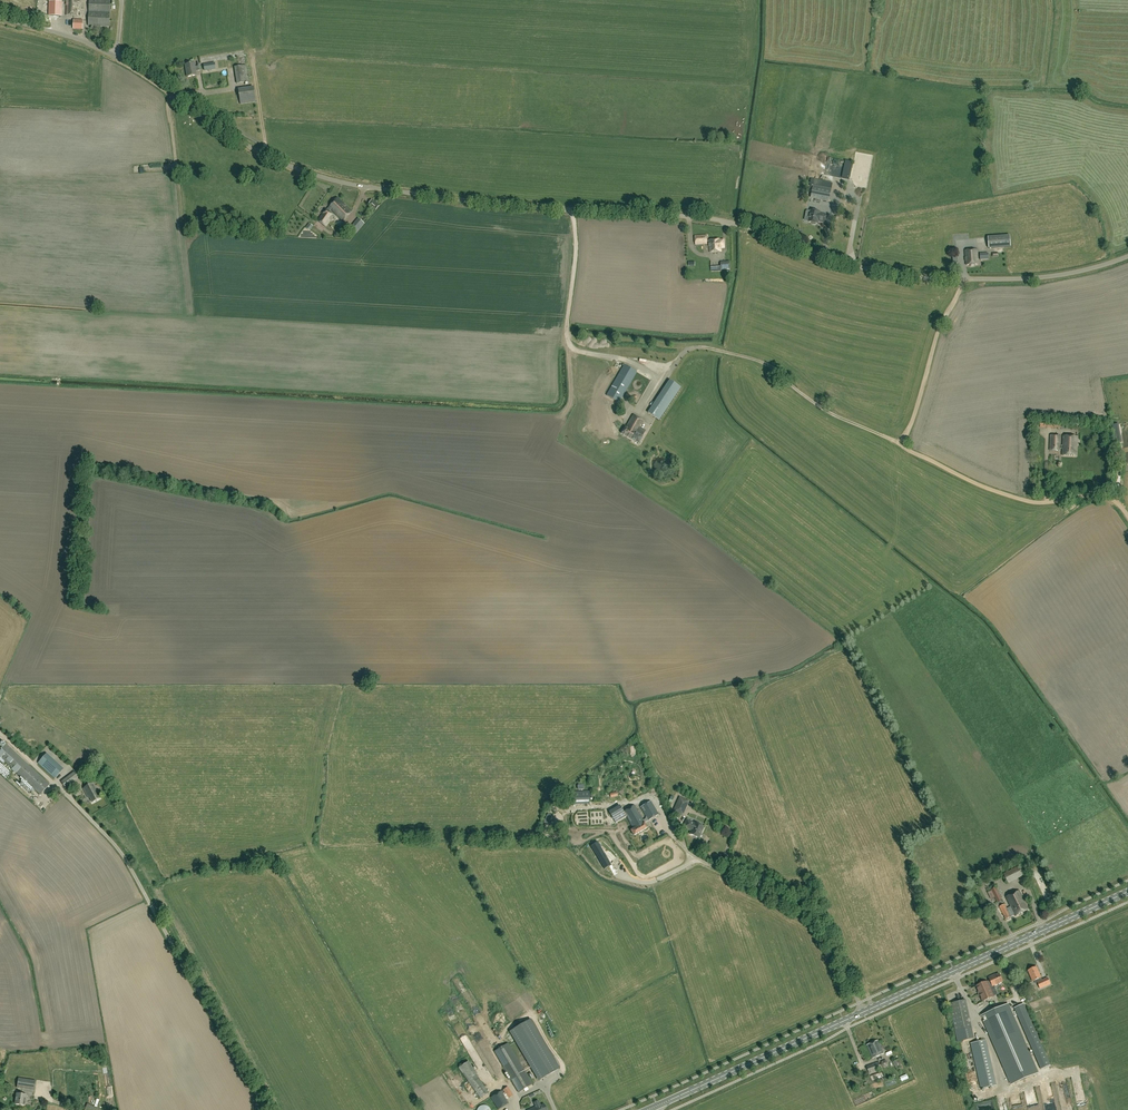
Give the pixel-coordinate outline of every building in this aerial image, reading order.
[(66,2),(66,15),(78,16),(79,2),(79,0),(66,0),(66,2)] [(109,27),(110,0),(89,0),(88,26),(109,27)] [(49,1),(48,16),(61,16),(62,2),(49,1)] [(73,20),(73,29),(83,29),(83,20),(73,20)] [(200,71),(199,66),(199,62),(197,63),(198,66),(195,66),(194,63),(185,65),(187,77),(196,75),(195,71),(200,71)] [(226,65),(218,67),(221,83),(229,82),(226,65)] [(235,67),(237,84),(248,82),(246,65),(235,67)] [(233,90),(227,92),(226,89),(218,89),(211,92),(208,92),(206,93),(206,99),(214,99),(216,98),(223,96),(231,95),(234,94),(233,90)] [(238,103),(253,99),(251,89),(236,93),(238,103)] [(220,97),(221,103),(236,101),(235,95),(220,97)] [(829,201),(831,189),(813,186),(811,198),(815,199),(814,200),(817,201),(817,199),(829,201)] [(326,227),(334,215),(329,211),(331,209),(343,222),(351,212),(337,198),(326,210),(325,209),(317,221),(326,227)] [(369,204),(375,209),(376,209),(379,206),(378,205),(372,200),(369,204)] [(810,210),(808,222),(812,223),(813,224),(815,225),(816,224),(817,224),(819,224),(819,222),(825,223),(827,214),(821,213),(821,212),(810,210)] [(364,223),(357,218),(350,227),(356,233),(364,223)] [(696,245),(707,244),(706,235),(695,236),(696,245)] [(988,237),(989,248),(1011,247),(1010,236),(988,237)] [(721,240),(720,239),(709,240),(710,252),(721,251),(721,248),(724,248),(724,240),(721,240)] [(966,265),(978,264),(977,250),(965,250),(966,265)] [(730,266),(730,261),(720,261),(721,267),(721,269),(730,269),(730,266)] [(619,403),(637,372),(624,365),(607,395),(619,403)] [(647,388),(653,378),(641,371),(636,381),(647,388)] [(669,380),(648,412),(659,420),(681,388),(669,380)] [(637,434),(644,421),(633,415),(626,427),(625,427),(621,433),(631,439),(634,432),(637,434)] [(642,437),(637,434),(634,432),(631,439),(639,443),(642,437)] [(1050,435),(1050,450),(1060,451),(1060,449),(1063,449),(1062,455),(1076,456),(1077,436),(1063,436),(1063,446),(1060,446),(1060,436),(1050,435)] [(50,785),(6,744),(0,750),(0,757),(40,795),(50,785)] [(56,751),(52,754),(62,767),(66,764),(56,751)] [(46,755),(38,763),(55,779),(62,771),(46,755)] [(74,772),(61,782),(65,788),(79,777),(74,772)] [(30,792),(33,789),(26,782),(23,784),(30,792)] [(100,798),(97,794),(99,793),(94,783),(83,788),(88,798),(90,798),(93,802),(100,798)] [(673,812),(682,816),(686,808),(682,806),(685,799),(680,797),(673,812)] [(634,804),(624,811),(627,816),(634,828),(631,829),(634,835),(648,827),(645,822),(659,813),(650,800),(640,806),(647,817),(643,819),(634,804)] [(580,839),(624,815),(617,803),(605,809),(604,807),(572,825),(580,839)] [(699,838),(704,827),(695,822),(695,823),(687,819),(684,826),(691,830),(690,833),(699,838)] [(591,846),(604,869),(605,869),(604,868),(610,864),(611,865),(598,842),(597,842),(598,843),(592,847),(591,846)] [(1015,865),(1001,871),(1005,881),(1019,874),(1015,865)] [(1003,899),(997,887),(991,889),(998,902),(1003,899)] [(1029,909),(1020,890),(1007,897),(1011,907),(1007,909),(1005,904),(1000,906),(1006,919),(1011,917),(1011,916),(1015,914),(1016,916),(1029,909)] [(1028,970),(1033,981),(1034,981),(1036,983),(1038,983),(1040,988),(1050,984),(1048,978),(1042,980),(1041,978),(1037,967),(1028,970)] [(990,980),(987,981),(990,987),(993,986),(1003,982),(1000,974),(994,976),(993,975),(989,977),(990,980)] [(994,997),(990,987),(987,981),(976,986),(983,1001),(994,997)] [(965,1000),(949,1004),(958,1042),(973,1038),(965,1000)] [(1013,1008),(986,1020),(1016,1088),(1042,1077),(1013,1008)] [(560,1068),(531,1019),(516,1027),(509,1032),(538,1081),(560,1068)] [(881,1047),(879,1040),(867,1045),(873,1058),(884,1053),(881,1047)] [(981,1088),(996,1085),(986,1040),(971,1043),(981,1088)] [(532,1084),(507,1044),(494,1051),(519,1092),(532,1084)] [(899,1059),(893,1062),(896,1069),(903,1066),(899,1059)] [(488,1093),(476,1075),(478,1074),(469,1061),(459,1067),(480,1098),(488,1093)] [(879,1062),(866,1066),(869,1073),(882,1069),(879,1062)] [(870,1076),(873,1083),(885,1078),(883,1071),(870,1076)] [(30,1080),(19,1078),(18,1087),(29,1089),(30,1080)] [(506,1100),(513,1096),(508,1087),(503,1090),(506,1094),(504,1095),(501,1091),(491,1098),(498,1109),(509,1103),(506,1100)] [(17,1094),(15,1104),(25,1106),(27,1095),(17,1094)] [(534,1103),(535,1107),(528,1109),(547,1109),(544,1104),(541,1106),(538,1101),(534,1103)]
